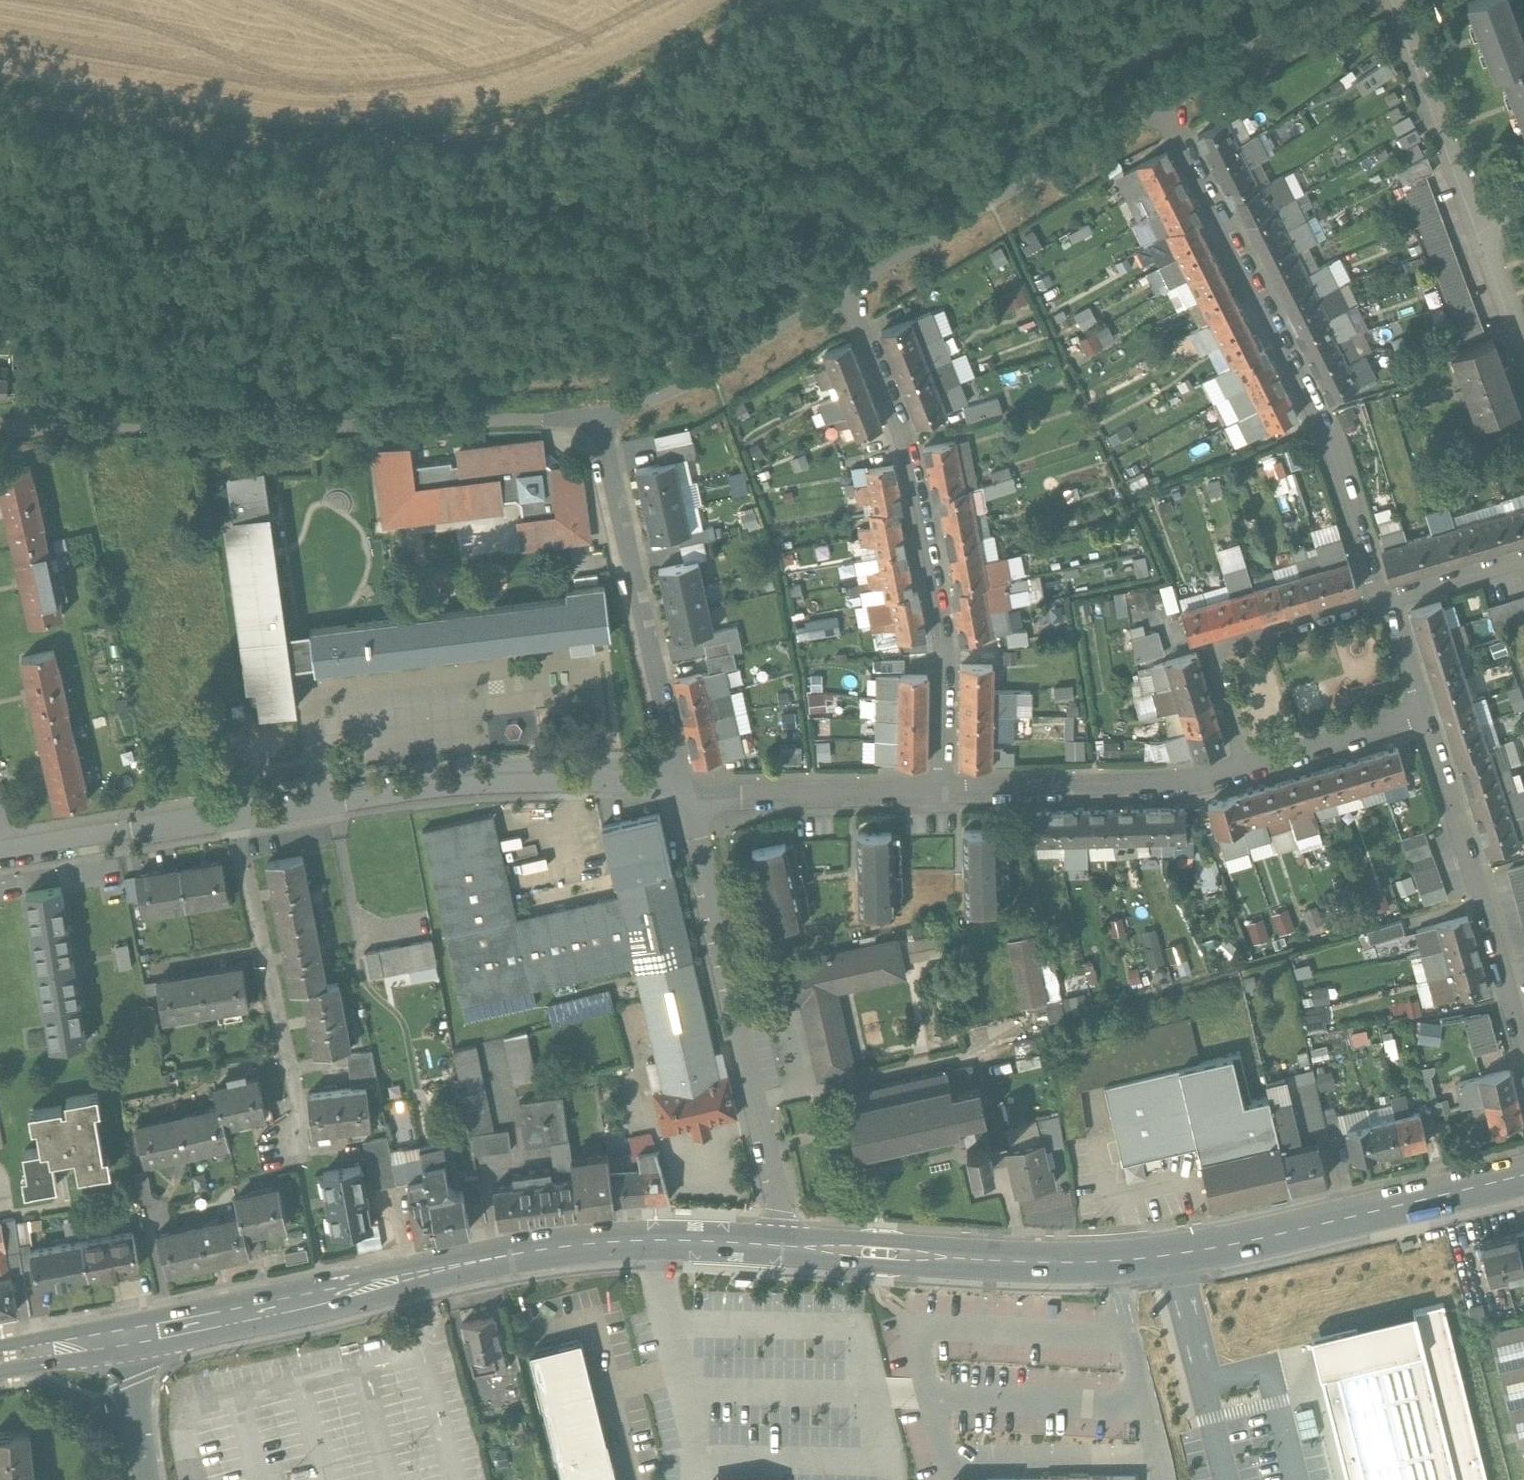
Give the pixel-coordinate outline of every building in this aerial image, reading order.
[(1471,6),(1497,72),(1504,70),(1523,63),(1523,41),(1508,0),(1487,0),(1471,6)] [(1381,50),(1352,72),(1358,80),(1388,58),(1381,50)] [(1386,63),(1357,83),(1364,94),(1394,74),(1386,63)] [(1504,70),(1523,120),(1523,63),(1504,70)] [(1253,94),(1235,105),(1240,114),(1259,104),(1253,94)] [(1237,146),(1226,124),(1198,138),(1209,160),(1237,146)] [(1257,136),(1237,146),(1209,160),(1220,182),(1248,168),(1268,158),(1257,136)] [(1166,154),(1137,168),(1138,168),(1124,175),(1125,177),(1122,186),(1129,200),(1177,176),(1166,154)] [(1248,168),(1220,182),(1231,205),(1236,203),(1235,202),(1259,190),(1259,189),(1248,168)] [(1425,175),(1403,183),(1407,194),(1429,186),(1425,175)] [(1177,176),(1129,200),(1140,222),(1149,218),(1188,198),(1177,176)] [(1259,190),(1235,202),(1236,203),(1246,224),(1274,209),(1293,199),(1283,177),(1263,187),(1259,189),(1259,190)] [(1429,186),(1407,194),(1411,204),(1432,196),(1429,186)] [(1293,199),(1297,208),(1310,201),(1305,193),(1293,199)] [(1432,196),(1411,204),(1415,215),(1436,207),(1432,196)] [(1188,198),(1149,218),(1159,239),(1195,222),(1195,223),(1199,221),(1188,198)] [(1436,207),(1415,215),(1419,225),(1440,217),(1436,207)] [(1274,209),(1246,224),(1257,245),(1285,231),(1274,209)] [(1440,217),(1419,225),(1423,235),(1444,228),(1440,217)] [(1195,222),(1159,239),(1153,243),(1159,254),(1156,259),(1160,267),(1205,244),(1195,223),(1195,222)] [(1444,228),(1423,235),(1426,246),(1448,238),(1444,228)] [(1285,231),(1257,245),(1268,267),(1296,253),(1285,231)] [(1028,256),(1041,247),(1034,236),(1021,245),(1028,256)] [(1448,238),(1426,246),(1431,257),(1452,249),(1448,238)] [(1319,241),(1306,248),(1311,256),(1323,250),(1319,241)] [(1160,267),(1158,268),(1169,290),(1188,280),(1216,266),(1205,244),(1160,267)] [(1296,253),(1268,267),(1279,289),(1307,275),(1318,270),(1311,256),(1306,248),(1296,253)] [(1452,249),(1431,257),(1434,267),(1456,259),(1452,249)] [(1126,259),(1116,265),(1121,274),(1131,268),(1126,259)] [(1456,259),(1434,267),(1438,278),(1460,270),(1456,259)] [(1216,266),(1188,280),(1199,302),(1227,288),(1216,266)] [(1460,270),(1438,278),(1442,288),(1464,280),(1460,270)] [(1307,275),(1279,289),(1290,311),(1318,297),(1307,275)] [(1464,280),(1442,288),(1446,299),(1468,291),(1464,280)] [(1009,310),(1030,301),(1023,284),(1002,293),(1009,310)] [(1227,288),(1199,302),(1210,323),(1238,309),(1227,288)] [(1468,291),(1446,299),(1450,309),(1472,301),(1468,291)] [(1318,297),(1290,311),(1300,332),(1301,333),(1324,320),(1325,321),(1329,319),(1318,297)] [(1185,298),(1166,308),(1171,317),(1189,307),(1185,298)] [(1472,301),(1450,309),(1454,320),(1476,312),(1472,301)] [(1082,327),(1097,321),(1091,306),(1076,312),(1082,327)] [(1238,309),(1210,323),(1221,345),(1249,331),(1238,309)] [(1476,312),(1454,320),(1458,330),(1479,322),(1476,312)] [(910,322),(881,333),(890,357),(940,337),(931,314),(910,322)] [(1324,320),(1301,333),(1300,332),(1296,334),(1307,356),(1335,342),(1347,338),(1336,316),(1329,319),(1325,321),(1324,320)] [(1479,322),(1458,330),(1462,341),(1483,333),(1479,322)] [(1100,331),(1081,336),(1086,353),(1105,347),(1100,331)] [(1249,331),(1221,345),(1232,367),(1232,368),(1237,365),(1236,365),(1260,353),(1260,352),(1249,331)] [(940,337),(890,357),(899,380),(928,368),(948,360),(940,337)] [(1335,342),(1307,356),(1318,378),(1346,364),(1347,365),(1357,360),(1347,338),(1335,342)] [(1492,338),(1452,353),(1478,424),(1489,420),(1511,412),(1518,409),(1492,338)] [(849,346),(824,356),(829,368),(815,374),(819,382),(858,367),(849,346)] [(1260,353),(1236,365),(1237,365),(1232,368),(1232,367),(1225,370),(1225,371),(1230,380),(1236,392),(1247,387),(1275,372),(1264,350),(1260,352),(1260,353)] [(1148,359),(1142,363),(1145,369),(1152,366),(1148,359)] [(1346,364),(1318,378),(1330,401),(1358,387),(1347,365),(1346,364)] [(858,367),(819,382),(822,390),(836,385),(840,397),(866,387),(858,367)] [(928,368),(899,380),(908,402),(937,391),(928,368)] [(1225,371),(1213,378),(1218,386),(1230,380),(1225,371)] [(1275,372),(1247,387),(1252,395),(1240,401),(1247,415),(1258,409),(1258,408),(1286,394),(1275,372)] [(1189,380),(1178,386),(1182,393),(1193,387),(1189,380)] [(937,391),(908,402),(917,426),(947,415),(945,411),(966,403),(958,383),(937,391)] [(840,397),(820,405),(828,424),(834,422),(873,407),(866,387),(840,397)] [(798,393),(792,396),(796,404),(801,402),(798,393)] [(1286,394),(1258,408),(1258,409),(1259,410),(1248,415),(1259,437),(1297,417),(1286,394)] [(1019,395),(1007,398),(1011,410),(1023,406),(1019,395)] [(998,399),(963,409),(967,424),(1002,414),(998,399)] [(1347,432),(1370,424),(1362,401),(1340,409),(1347,432)] [(873,407),(834,422),(838,431),(841,430),(845,440),(856,436),(857,438),(882,428),(873,407)] [(1024,409),(1015,411),(1017,418),(1026,415),(1024,409)] [(1511,412),(1489,420),(1497,442),(1519,434),(1511,412)] [(689,431),(654,439),(657,451),(692,443),(689,431)] [(692,443),(657,451),(660,467),(675,463),(695,459),(692,443)] [(955,443),(924,449),(929,474),(960,468),(955,443)] [(543,445),(458,456),(459,467),(452,468),(452,463),(413,468),(410,450),(377,454),(381,486),(385,485),(388,506),(384,506),(386,526),(503,512),(503,505),(516,503),(521,507),(523,520),(519,521),(522,549),(573,543),(573,539),(588,538),(579,467),(560,469),(559,463),(550,457),(544,458),(543,445)] [(182,452),(173,452),(174,472),(183,472),(182,452)] [(660,467),(636,472),(641,495),(680,487),(675,463),(660,467)] [(893,466),(867,471),(866,466),(851,469),(856,496),(897,489),(893,466)] [(0,473),(0,488),(14,549),(46,542),(42,526),(44,525),(34,484),(33,484),(29,467),(0,473)] [(960,468),(929,474),(934,499),(939,498),(938,497),(964,492),(960,468)] [(1009,469),(991,475),(993,482),(1011,477),(1009,469)] [(576,599),(311,632),(311,631),(285,634),(263,472),(229,477),(239,550),(230,551),(248,688),(258,687),(261,714),(295,709),(290,669),(314,665),(315,672),(316,672),(316,671),(572,639),(573,649),(595,646),(594,637),(611,635),(605,588),(575,591),(576,599)] [(1158,476),(1149,480),(1152,487),(1162,483),(1158,476)] [(1011,478),(982,487),(982,488),(984,499),(1015,489),(1011,478)] [(853,485),(844,487),(846,497),(855,495),(853,485)] [(680,487),(641,495),(646,518),(685,510),(680,487)] [(964,492),(938,497),(939,498),(943,521),(974,515),(986,512),(984,499),(982,488),(964,492)] [(897,489),(856,496),(858,505),(872,502),(874,514),(875,515),(897,511),(897,512),(902,511),(897,489)] [(1075,489),(1066,492),(1069,501),(1078,498),(1075,489)] [(1503,514),(1512,545),(1523,541),(1523,508),(1503,514)] [(685,510),(646,518),(652,542),(677,536),(691,533),(685,510)] [(1476,510),(1452,518),(1455,528),(1464,559),(1488,552),(1479,521),(1476,510)] [(897,511),(875,515),(874,514),(870,514),(872,528),(858,531),(860,539),(901,532),(897,512),(897,511)] [(1479,521),(1488,552),(1512,545),(1503,514),(1479,521)] [(974,515),(943,521),(948,545),(978,539),(974,515)] [(691,533),(677,536),(680,548),(703,543),(716,539),(713,528),(691,533)] [(1455,528),(1431,536),(1440,567),(1464,559),(1455,528)] [(905,553),(901,532),(860,539),(857,540),(858,549),(861,548),(876,545),(878,558),(905,553)] [(1403,532),(1382,538),(1385,550),(1381,551),(1391,581),(1416,574),(1407,543),(1403,532)] [(1407,543),(1416,574),(1440,567),(1431,536),(1407,543)] [(978,539),(948,545),(952,569),(983,563),(978,539)] [(46,542),(14,549),(31,624),(63,617),(59,600),(60,599),(51,558),(50,558),(46,542)] [(703,543),(680,548),(684,565),(698,562),(701,561),(707,560),(703,543)] [(1024,543),(1016,544),(1018,555),(1029,553),(1027,545),(1024,543)] [(1276,548),(1266,551),(1276,583),(1286,580),(1276,548)] [(1343,549),(1320,557),(1323,569),(1332,599),(1356,592),(1348,562),(1347,562),(1343,549)] [(905,553),(878,558),(881,571),(866,573),(868,582),(909,574),(905,553)] [(1318,557),(1296,563),(1300,576),(1309,606),(1332,599),(1323,569),(1322,569),(1318,557)] [(983,563),(952,569),(956,592),(957,593),(982,588),(983,588),(987,587),(1004,584),(1009,583),(1005,559),(983,563)] [(698,562),(659,571),(664,594),(703,586),(698,562)] [(858,574),(847,576),(848,583),(859,581),(858,574)] [(909,574),(868,582),(869,590),(860,592),(859,592),(859,593),(862,592),(864,606),(869,605),(891,601),(891,600),(913,596),(912,594),(909,574)] [(1286,580),(1276,583),(1285,613),(1309,606),(1300,576),(1286,580)] [(1021,580),(1013,582),(1009,583),(1004,584),(1006,593),(1029,589),(1028,578),(1021,580)] [(868,582),(858,584),(858,585),(860,592),(869,590),(868,582)] [(1276,583),(1253,590),(1262,620),(1285,613),(1276,583)] [(982,588),(957,593),(956,592),(951,593),(956,618),(987,612),(1004,609),(1009,608),(1006,593),(1004,584),(987,587),(983,588),(982,588)] [(1237,584),(1227,587),(1227,588),(1230,597),(1240,594),(1237,584)] [(858,585),(846,587),(848,595),(859,592),(860,592),(858,585)] [(703,586),(664,594),(669,617),(708,609),(703,586)] [(207,588),(199,590),(201,598),(209,597),(207,588)] [(1230,597),(1238,627),(1262,620),(1253,590),(1240,594),(1230,597)] [(1144,592),(1132,595),(1136,614),(1148,611),(1144,592)] [(913,596),(891,600),(891,601),(869,605),(873,625),(880,624),(921,616),(917,594),(912,594),(913,596)] [(1225,598),(1206,604),(1215,634),(1238,627),(1230,597),(1225,598)] [(1487,609),(1494,631),(1523,622),(1523,598),(1487,609)] [(1088,603),(1078,605),(1080,616),(1090,614),(1088,603)] [(1441,603),(1410,613),(1418,638),(1449,628),(1441,603)] [(1206,604),(1182,611),(1190,641),(1215,634),(1206,604)] [(708,609),(669,617),(674,641),(702,635),(713,632),(708,609)] [(987,612),(956,618),(961,643),(992,637),(992,636),(1009,633),(1004,609),(987,612)] [(921,616),(880,624),(882,632),(897,629),(899,643),(926,638),(921,616)] [(832,619),(809,623),(812,638),(835,634),(832,619)] [(217,620),(208,622),(210,630),(218,628),(217,620)] [(873,625),(870,626),(872,634),(882,632),(880,624),(873,625)] [(1449,628),(1418,638),(1425,662),(1456,652),(1456,651),(1470,647),(1463,624),(1449,629),(1449,628)] [(713,632),(702,635),(704,647),(728,641),(730,653),(733,652),(742,650),(737,627),(713,632)] [(1155,633),(1132,640),(1136,664),(1162,656),(1155,633)] [(728,641),(704,647),(707,658),(730,653),(728,641)] [(1490,646),(1494,658),(1507,654),(1503,642),(1490,646)] [(54,651),(22,658),(39,734),(71,727),(67,710),(68,710),(59,668),(58,669),(54,651)] [(707,658),(706,658),(709,674),(723,670),(723,671),(737,668),(733,652),(707,658)] [(1015,664),(1015,652),(1005,652),(1005,664),(1015,664)] [(1456,652),(1425,662),(1433,686),(1464,676),(1456,652)] [(1196,654),(1166,663),(1153,667),(1158,692),(1203,678),(1196,654)] [(992,666),(961,666),(961,691),(992,692),(992,666)] [(701,675),(675,681),(680,703),(721,694),(721,693),(728,692),(723,671),(723,670),(709,674),(701,675)] [(155,672),(144,675),(147,683),(157,680),(155,672)] [(900,676),(900,677),(878,676),(878,698),(885,699),(927,699),(927,677),(900,676)] [(1464,676),(1433,686),(1440,710),(1471,701),(1464,676)] [(1158,692),(1153,693),(1159,717),(1180,711),(1210,702),(1203,678),(1158,692)] [(1518,686),(1506,691),(1514,714),(1523,710),(1523,701),(1518,686)] [(1072,687),(1055,688),(1056,701),(1073,700),(1072,687)] [(992,692),(961,691),(960,716),(1002,716),(1002,704),(992,704),(992,692)] [(721,694),(680,703),(685,724),(711,718),(711,719),(733,715),(728,692),(721,693),(721,694)] [(878,698),(860,698),(860,708),(878,708),(885,708),(885,699),(878,698)] [(927,699),(885,699),(885,708),(878,708),(878,720),(926,721),(927,699)] [(1471,701),(1440,710),(1448,734),(1479,725),(1471,701)] [(1210,702),(1180,711),(1187,734),(1217,725),(1210,702)] [(711,718),(685,724),(690,745),(730,736),(737,734),(733,715),(711,719),(711,718)] [(1002,716),(960,716),(960,740),(991,741),(991,729),(1002,729),(1002,716)] [(878,720),(878,732),(884,733),(884,742),(926,743),(926,721),(878,720)] [(1479,725),(1448,734),(1456,760),(1458,759),(1457,758),(1500,744),(1493,721),(1479,725)] [(1217,725),(1187,734),(1194,759),(1224,750),(1217,725)] [(71,727),(39,734),(55,809),(88,802),(84,784),(85,784),(76,743),(74,743),(71,727)] [(878,732),(874,732),(874,742),(884,742),(884,733),(878,732)] [(730,736),(690,745),(695,767),(721,761),(718,748),(732,744),(730,736)] [(1067,757),(1086,757),(1086,739),(1067,739),(1067,757)] [(991,741),(960,740),(960,766),(991,766),(991,765),(1003,765),(1003,751),(991,751),(991,741)] [(884,742),(874,742),(874,751),(884,751),(884,742)] [(926,743),(884,742),(884,751),(899,751),(899,765),(926,765),(926,743)] [(1500,744),(1457,758),(1458,759),(1465,782),(1507,768),(1507,769),(1509,768),(1501,744),(1500,744)] [(1398,749),(1373,757),(1382,787),(1387,801),(1411,794),(1406,780),(1407,780),(1398,749)] [(1373,757),(1350,764),(1359,794),(1360,794),(1382,787),(1373,757)] [(1350,764),(1326,771),(1335,801),(1339,813),(1363,805),(1360,794),(1359,794),(1350,764)] [(1507,768),(1465,782),(1472,806),(1503,796),(1503,797),(1515,793),(1515,792),(1507,769),(1507,768)] [(1326,771),(1303,778),(1312,808),(1335,801),(1326,771)] [(1303,778),(1279,785),(1288,815),(1312,808),(1303,778)] [(1279,785),(1256,792),(1269,834),(1292,827),(1288,815),(1279,785)] [(1472,806),(1480,830),(1523,816),(1523,791),(1523,790),(1515,792),(1515,793),(1503,797),(1503,796),(1472,806)] [(1269,834),(1256,792),(1233,799),(1242,829),(1247,845),(1270,838),(1269,834)] [(1233,799),(1208,806),(1217,836),(1242,829),(1233,799)] [(1185,810),(1159,811),(1160,842),(1161,842),(1175,841),(1175,853),(1176,853),(1176,857),(1194,857),(1193,841),(1186,841),(1185,810)] [(1135,811),(1111,812),(1112,843),(1116,859),(1138,856),(1136,843),(1135,811)] [(1159,811),(1135,811),(1136,843),(1147,842),(1148,853),(1162,852),(1161,842),(1160,842),(1159,811)] [(1111,812),(1086,813),(1087,844),(1088,844),(1090,859),(1115,858),(1112,843),(1111,812)] [(1062,813),(1036,814),(1036,815),(1037,841),(1038,858),(1064,857),(1063,845),(1062,813)] [(1086,813),(1062,813),(1063,845),(1064,857),(1065,861),(1091,860),(1090,859),(1088,844),(1087,844),(1086,813)] [(1036,815),(1024,816),(1024,842),(1037,841),(1036,815)] [(658,816),(602,828),(615,884),(617,884),(620,896),(636,967),(637,975),(692,962),(658,816)] [(1480,830),(1488,855),(1519,846),(1518,844),(1523,842),(1523,816),(1480,830)] [(620,896),(516,919),(493,817),(423,833),(466,1022),(536,1006),(532,989),(636,967),(620,896)] [(998,849),(997,831),(964,832),(966,910),(999,909),(999,891),(1000,891),(999,849),(998,849)] [(1423,833),(1402,841),(1406,852),(1427,844),(1423,833)] [(891,834),(857,835),(859,912),(893,912),(892,893),(893,893),(892,851),(891,851),(891,834)] [(785,844),(753,851),(770,928),(802,921),(798,904),(799,903),(790,862),(789,862),(785,844)] [(1427,844),(1406,852),(1409,863),(1431,855),(1427,844)] [(1431,855),(1409,863),(1413,874),(1435,866),(1431,855)] [(302,857),(267,863),(279,928),(315,921),(302,857)] [(223,862),(195,867),(195,869),(180,871),(186,908),(214,903),(213,897),(228,894),(223,862)] [(1201,885),(1203,891),(1215,888),(1214,882),(1220,880),(1215,862),(1196,867),(1197,872),(1203,871),(1207,883),(1201,885)] [(1435,866),(1413,874),(1417,884),(1439,877),(1435,866)] [(1509,871),(1512,882),(1523,879),(1523,867),(1509,871)] [(166,871),(138,876),(143,908),(159,906),(160,912),(186,908),(180,871),(166,873),(166,871)] [(1439,877),(1417,884),(1421,895),(1443,887),(1439,877)] [(1233,879),(1224,882),(1227,892),(1237,889),(1233,879)] [(1512,882),(1515,892),(1523,890),(1523,879),(1512,882)] [(1443,887),(1421,895),(1425,906),(1447,898),(1443,887)] [(60,888),(27,894),(39,970),(73,965),(60,888)] [(1515,892),(1517,903),(1523,901),(1523,890),(1515,892)] [(1288,908),(1273,913),(1282,934),(1296,928),(1288,908)] [(1317,912),(1306,916),(1310,928),(1321,924),(1317,912)] [(1254,943),(1271,938),(1265,917),(1248,922),(1254,943)] [(1467,917),(1416,932),(1423,956),(1474,942),(1467,917)] [(315,921),(279,928),(292,992),(303,990),(327,985),(315,921)] [(1401,922),(1366,932),(1370,944),(1404,933),(1401,922)] [(1045,925),(1010,932),(1012,940),(1008,941),(1022,1008),(1029,1006),(1030,1010),(1046,1006),(1050,1022),(1064,1019),(1059,1000),(1061,1000),(1045,925)] [(1183,941),(1161,944),(1158,928),(1143,931),(1149,966),(1186,960),(1183,941)] [(432,940),(365,953),(370,979),(437,966),(432,940)] [(1474,942),(1423,956),(1429,980),(1481,965),(1474,942)] [(831,954),(779,965),(787,1002),(800,999),(817,1079),(853,1072),(833,983),(868,975),(870,984),(904,976),(897,943),(832,957),(831,954)] [(692,962),(637,975),(664,1090),(718,1078),(692,962)] [(73,965),(39,970),(51,1047),(85,1041),(73,965)] [(1481,965),(1429,980),(1435,1004),(1487,990),(1481,965)] [(243,967),(214,972),(214,973),(201,975),(206,1012),(234,1008),(233,1002),(248,999),(243,967)] [(186,978),(186,976),(157,981),(162,1013),(178,1010),(179,1016),(206,1012),(201,975),(186,978)] [(327,985),(303,990),(315,1055),(351,1048),(338,983),(327,985)] [(1335,983),(1321,987),(1324,1003),(1339,999),(1335,983)] [(609,991),(547,1007),(552,1027),(614,1010),(609,991)] [(1073,998),(1063,1000),(1067,1018),(1077,1016),(1073,998)] [(1488,1014),(1465,1020),(1473,1051),(1496,1045),(1488,1014)] [(1189,1018),(1071,1047),(1075,1064),(1057,1066),(1067,1138),(1086,1135),(1080,1091),(1104,1086),(1200,1062),(1189,1018)] [(1325,1019),(1306,1022),(1307,1032),(1327,1028),(1325,1019)] [(536,1081),(527,1034),(503,1039),(512,1086),(536,1081)] [(1035,1039),(1012,1044),(1015,1056),(1037,1050),(1035,1039)] [(476,1047),(453,1052),(461,1090),(484,1087),(476,1047)] [(371,1051),(348,1055),(352,1090),(365,1088),(366,1089),(378,1088),(371,1051)] [(1200,1062),(1104,1086),(1123,1164),(1197,1146),(1211,1205),(1291,1186),(1271,1105),(1269,1096),(1251,1100),(1240,1053),(1200,1062)] [(1509,1070),(1479,1078),(1458,1083),(1463,1108),(1472,1106),(1516,1095),(1509,1070)] [(947,1071),(842,1093),(858,1167),(877,1162),(875,1149),(964,1130),(971,1166),(993,1161),(983,1118),(985,1117),(979,1086),(951,1092),(947,1071)] [(664,1090),(653,1093),(663,1134),(737,1117),(728,1076),(718,1078),(664,1090)] [(257,1077),(229,1084),(230,1089),(216,1092),(219,1105),(224,1125),(251,1119),(249,1113),(265,1109),(257,1077)] [(1314,1079),(1288,1086),(1302,1145),(1318,1141),(1318,1143),(1329,1140),(1314,1079)] [(1288,1086),(1286,1081),(1268,1085),(1272,1104),(1271,1105),(1291,1186),(1291,1188),(1328,1179),(1327,1177),(1318,1143),(1318,1141),(1302,1145),(1288,1086)] [(484,1087),(461,1090),(469,1135),(492,1131),(484,1087)] [(352,1090),(307,1095),(312,1133),(370,1126),(366,1089),(365,1088),(352,1090)] [(91,1094),(66,1098),(68,1108),(62,1109),(61,1106),(37,1110),(39,1126),(38,1126),(41,1148),(23,1151),(27,1175),(29,1175),(31,1190),(57,1186),(54,1167),(76,1163),(78,1175),(104,1171),(101,1156),(103,1155),(95,1109),(94,1109),(91,1094)] [(561,1095),(518,1102),(525,1147),(554,1143),(568,1141),(561,1095)] [(1408,1115),(1404,1095),(1391,1098),(1395,1118),(1402,1149),(1427,1143),(1419,1112),(1408,1115)] [(1516,1095),(1472,1106),(1475,1118),(1488,1115),(1491,1127),(1522,1119),(1516,1095)] [(219,1105),(192,1112),(193,1114),(179,1117),(187,1153),(214,1147),(212,1141),(227,1138),(224,1125),(219,1105)] [(179,1117),(164,1120),(164,1118),(136,1125),(144,1157),(159,1153),(161,1159),(187,1153),(179,1117)] [(1058,1117),(1036,1121),(1041,1141),(1042,1148),(1063,1144),(1058,1117)] [(1395,1118),(1371,1124),(1378,1154),(1402,1149),(1395,1118)] [(1371,1124),(1346,1130),(1353,1160),(1378,1154),(1371,1124)] [(492,1131),(469,1135),(473,1156),(511,1151),(508,1129),(492,1131)] [(651,1135),(630,1138),(633,1156),(637,1156),(637,1154),(655,1151),(651,1135)] [(388,1138),(364,1142),(368,1165),(392,1160),(388,1138)] [(568,1141),(554,1143),(554,1147),(552,1147),(556,1179),(573,1176),(570,1159),(568,1141)] [(1041,1141),(1007,1149),(1017,1193),(1054,1184),(1050,1166),(1047,1167),(1042,1148),(1041,1141)] [(440,1145),(421,1149),(424,1166),(443,1162),(440,1145)] [(655,1151),(637,1154),(637,1156),(640,1170),(660,1168),(655,1151)] [(607,1155),(570,1159),(573,1176),(578,1213),(614,1208),(607,1155)] [(392,1160),(368,1165),(373,1190),(397,1185),(392,1160)] [(443,1162),(424,1166),(426,1178),(430,1196),(430,1198),(455,1193),(449,1190),(443,1162)] [(424,1166),(411,1168),(413,1181),(426,1178),(424,1166)] [(361,1167),(323,1174),(334,1232),(371,1225),(361,1167)] [(640,1170),(609,1172),(614,1203),(669,1200),(660,1168),(640,1170)] [(550,1172),(512,1178),(513,1185),(493,1188),(498,1224),(578,1213),(573,1176),(556,1179),(551,1179),(550,1172)] [(413,1181),(407,1182),(410,1199),(430,1196),(426,1178),(413,1181)] [(478,1178),(466,1180),(470,1202),(482,1200),(478,1178)] [(278,1186),(250,1193),(250,1194),(236,1198),(240,1215),(245,1233),(272,1227),(270,1221),(285,1218),(278,1186)] [(455,1193),(430,1198),(437,1236),(469,1229),(462,1192),(455,1193)] [(410,1199),(410,1200),(417,1239),(437,1236),(430,1198),(430,1196),(410,1199)] [(240,1215),(213,1221),(214,1223),(199,1226),(207,1261),(234,1255),(233,1249),(247,1246),(245,1233),(240,1215)] [(28,1222),(16,1223),(19,1246),(31,1244),(28,1222)] [(185,1227),(157,1234),(164,1265),(179,1262),(181,1268),(207,1261),(199,1226),(185,1229),(185,1227)] [(1515,1232),(1518,1244),(1523,1243),(1523,1230),(1515,1232)] [(133,1233),(81,1242),(88,1276),(109,1272),(109,1274),(119,1272),(119,1270),(139,1267),(133,1233)] [(1479,1242),(1489,1278),(1523,1269),(1523,1268),(1515,1233),(1479,1242)] [(81,1242),(31,1251),(37,1285),(58,1281),(58,1283),(68,1281),(68,1279),(88,1276),(81,1242)] [(306,1248),(285,1253),(287,1263),(308,1259),(306,1248)] [(0,1250),(0,1276),(9,1275),(5,1249),(0,1250)] [(17,1310),(10,1274),(9,1275),(0,1276),(0,1313),(17,1310)] [(1446,1304),(1312,1337),(1319,1365),(1347,1479),(1490,1479),(1446,1304)] [(497,1319),(467,1326),(475,1359),(504,1352),(497,1319)] [(1493,1331),(1522,1448),(1521,1448),(1522,1450),(1523,1450),(1523,1453),(1523,1324),(1493,1331)] [(582,1341),(530,1354),(561,1479),(616,1479),(582,1341)] [(10,1433),(11,1437),(0,1438),(0,1479),(34,1479),(29,1431),(10,1433)]
